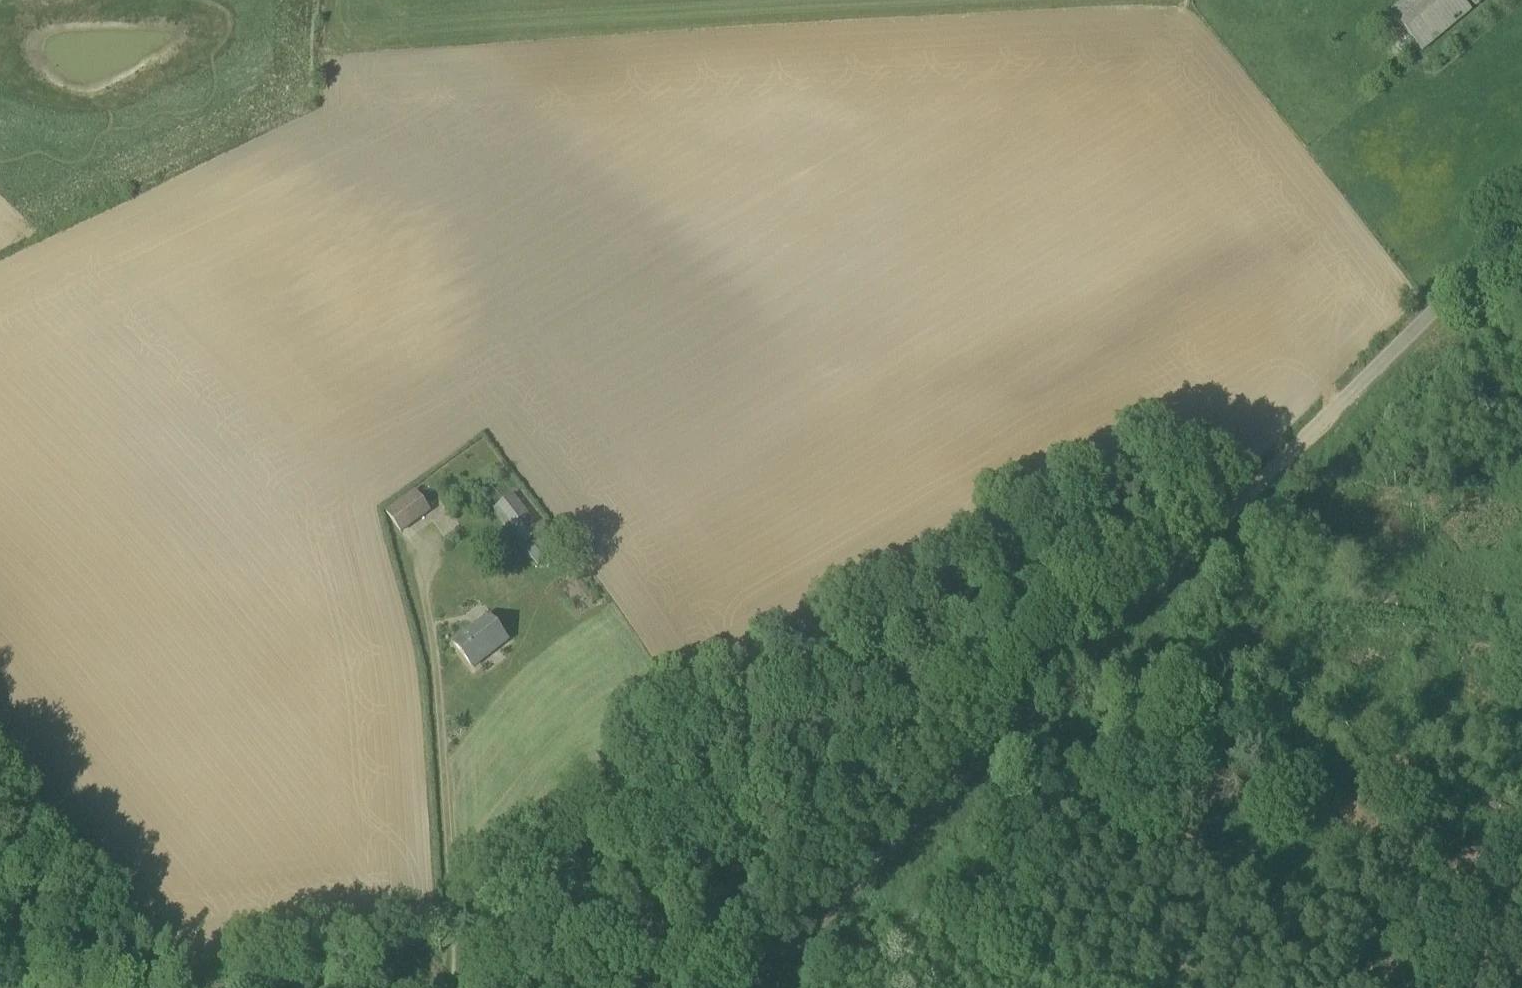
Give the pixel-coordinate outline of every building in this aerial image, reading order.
[(1472,12),(1462,0),(1405,0),(1389,13),(1422,53),(1472,12)] [(1487,0),(1469,0),(1476,9),(1487,0)] [(521,548),(541,533),(513,496),(493,511),(521,548)] [(407,515),(396,524),(411,543),(422,534),(407,515)] [(537,568),(551,557),(538,540),(524,551),(537,568)] [(473,669),(508,642),(488,617),(454,645),(473,669)]
